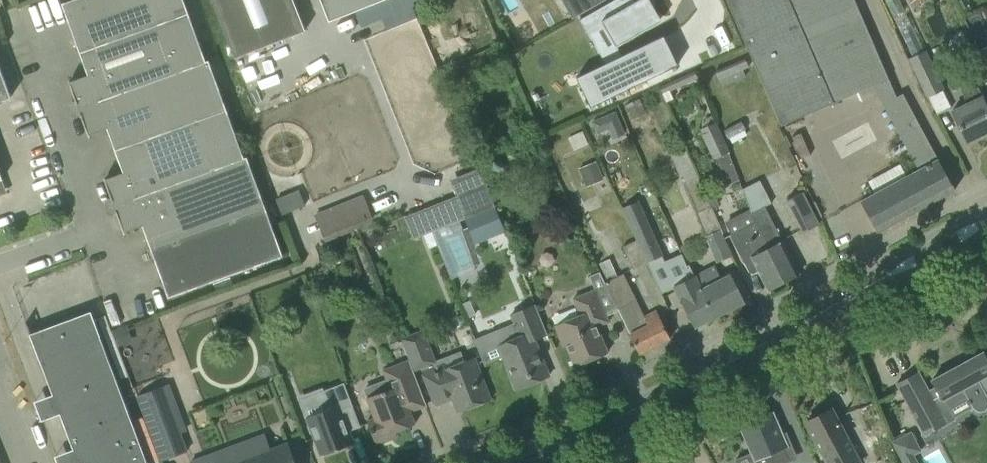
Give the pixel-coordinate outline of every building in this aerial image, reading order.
[(80,52),(188,12),(183,0),(71,0),(62,3),(80,52)] [(293,0),(212,0),(234,58),(305,30),(293,0)] [(329,21),(382,0),(320,0),(329,21)] [(605,0),(561,0),(572,19),(605,0)] [(579,19),(587,34),(603,25),(615,47),(658,23),(647,0),(646,0),(636,6),(633,0),(613,0),(579,19)] [(741,48),(721,0),(700,0),(682,8),(695,41),(708,35),(717,58),(741,48)] [(780,126),(872,85),(918,170),(860,201),(877,232),(954,190),(904,98),(897,101),(854,0),(726,0),(780,126)] [(69,82),(79,108),(206,62),(206,61),(188,12),(80,52),(88,75),(69,82)] [(577,76),(591,105),(677,63),(663,35),(577,76)] [(979,50),(979,53),(986,70),(986,46),(979,50)] [(943,92),(924,53),(910,60),(929,99),(943,92)] [(107,128),(115,150),(226,110),(208,60),(206,61),(206,62),(79,108),(88,134),(107,128)] [(11,97),(0,68),(0,101),(11,97)] [(974,80),(959,87),(967,104),(961,107),(951,111),(966,143),(986,133),(986,107),(974,80)] [(104,179),(114,206),(244,158),(226,110),(115,150),(123,173),(104,179)] [(615,111),(592,121),(597,134),(621,123),(615,111)] [(700,129),(726,185),(739,179),(727,153),(730,152),(714,117),(703,122),(705,127),(700,129)] [(722,232),(707,197),(706,197),(686,146),(669,153),(693,212),(695,212),(717,263),(731,254),(719,234),(722,232)] [(142,225),(150,247),(265,206),(247,157),(244,158),(114,206),(123,232),(142,225)] [(584,183),(604,175),(597,160),(578,168),(584,183)] [(465,217),(464,217),(475,244),(507,231),(496,204),(494,205),(479,169),(451,180),(465,217)] [(743,190),(751,213),(756,222),(729,236),(743,263),(749,273),(753,274),(758,271),(768,289),(799,273),(767,212),(764,207),(771,204),(760,182),(743,190)] [(786,201),(803,232),(818,224),(802,194),(786,201)] [(315,216),(325,242),(374,223),(362,197),(315,216)] [(620,208),(636,241),(638,240),(649,263),(662,257),(636,201),(620,208)] [(265,206),(150,247),(168,297),(282,256),(265,206)] [(638,240),(636,241),(623,248),(633,270),(649,263),(638,240)] [(609,259),(599,264),(608,284),(605,287),(606,289),(616,309),(617,309),(630,336),(639,354),(670,339),(661,321),(657,312),(646,317),(644,318),(623,275),(617,278),(609,259)] [(702,287),(696,276),(695,277),(689,264),(674,271),(681,284),(674,287),(694,327),(715,317),(701,288),(702,287)] [(704,273),(696,276),(702,287),(701,288),(715,317),(744,302),(730,274),(721,279),(715,267),(704,273)] [(606,289),(605,287),(599,273),(590,277),(594,288),(574,296),(581,314),(554,325),(563,346),(566,344),(574,366),(608,352),(595,321),(606,316),(596,293),(606,289)] [(470,300),(462,303),(468,317),(475,314),(470,300)] [(493,336),(498,346),(516,389),(549,376),(544,364),(537,346),(534,338),(548,333),(536,303),(511,313),(516,326),(511,324),(496,330),(493,336)] [(78,462),(148,462),(91,311),(30,334),(78,462)] [(126,326),(113,330),(118,344),(131,340),(126,326)] [(413,335),(401,340),(407,356),(419,351),(413,335)] [(928,391),(918,372),(897,383),(925,436),(973,411),(976,413),(980,414),(985,412),(986,410),(986,355),(985,356),(982,352),(932,380),(936,387),(928,391)] [(457,357),(422,371),(424,377),(428,387),(435,406),(452,399),(454,405),(457,412),(462,410),(491,399),(483,381),(475,359),(465,362),(460,364),(457,357)] [(424,405),(425,406),(426,405),(421,392),(419,387),(413,371),(409,360),(383,370),(390,388),(366,398),(374,418),(367,421),(374,440),(381,437),(383,441),(397,436),(395,431),(415,424),(410,411),(424,405)] [(329,409),(308,417),(322,455),(353,444),(340,411),(352,406),(344,383),(322,391),(329,409)] [(187,451),(162,386),(137,396),(161,460),(187,451)] [(806,422),(815,439),(827,461),(823,462),(858,462),(845,439),(847,438),(840,426),(831,409),(806,422)] [(777,462),(783,462),(790,460),(785,448),(789,447),(788,444),(774,411),(738,426),(752,459),(753,462),(760,459),(761,462),(777,462)] [(910,433),(892,442),(902,460),(904,462),(918,462),(913,454),(920,451),(910,433)] [(287,442),(270,449),(264,435),(233,446),(239,460),(232,462),(295,462),(287,442)]
